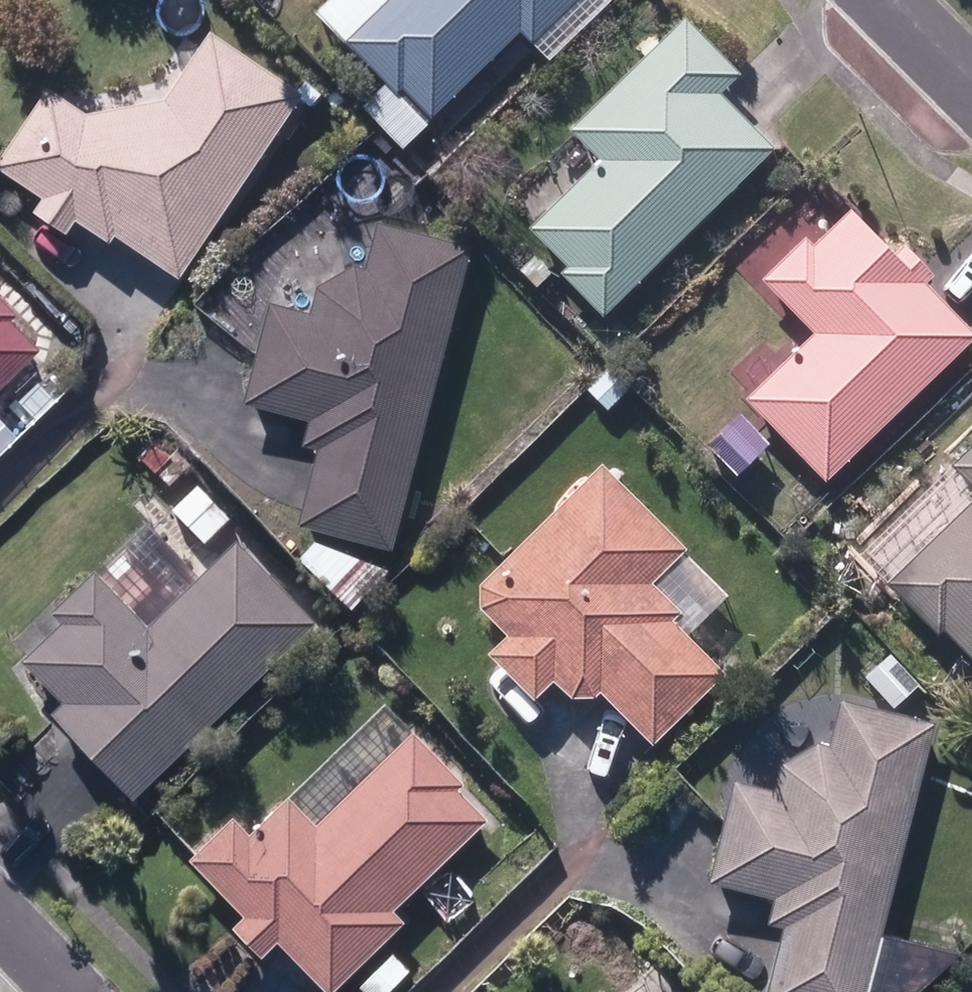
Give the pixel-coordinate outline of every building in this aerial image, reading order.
[(432,120),(520,34),(530,45),(576,0),(390,0),(346,43),(399,96),(404,91),(432,120)] [(561,276),(604,320),(775,151),(720,95),(739,76),(684,21),(569,136),(597,164),(530,231),(568,270),(561,276)] [(172,283),(291,102),(201,43),(158,109),(80,123),(37,96),(0,152),(0,183),(33,206),(24,219),(56,240),(64,228),(97,250),(104,239),(172,283)] [(374,119),(390,136),(406,119),(389,103),(374,119)] [(736,403),(816,485),(969,340),(937,307),(917,287),(927,279),(895,246),(883,256),(843,214),(804,251),(797,244),(756,283),(806,336),(736,403)] [(288,536),(380,560),(459,256),(367,231),(354,279),(345,276),(307,298),(301,324),(260,313),(234,411),(300,427),(294,452),(308,456),(301,485),(288,536)] [(31,359),(1,329),(7,323),(0,316),(0,389),(31,359)] [(589,395),(607,414),(630,393),(611,373),(589,395)] [(140,458),(170,488),(189,468),(176,456),(172,460),(153,444),(140,458)] [(964,665),(971,657),(971,444),(944,471),(971,500),(879,590),(931,641),(936,635),(964,665)] [(589,697),(642,750),(715,677),(665,628),(673,619),(643,587),(678,554),(593,468),(469,589),(469,615),(497,644),(480,660),(525,705),(543,686),(561,706),(580,706),(589,697)] [(51,722),(130,803),(315,625),(237,546),(147,632),(92,574),(50,617),(61,627),(22,665),(64,709),(51,722)] [(290,565),(344,618),(379,581),(307,547),(290,565)] [(921,732),(831,708),(819,753),(805,749),(768,772),(760,799),(724,791),(699,888),(761,904),(753,933),(772,938),(758,991),(855,991),(921,732)] [(322,991),(338,991),(405,926),(393,915),(488,824),(458,794),(466,786),(413,734),(315,828),(286,798),(247,837),(231,819),(186,863),(242,919),(230,930),(259,960),(275,944),(322,991)] [(884,991),(921,991),(899,970),(880,987),(884,991)]
